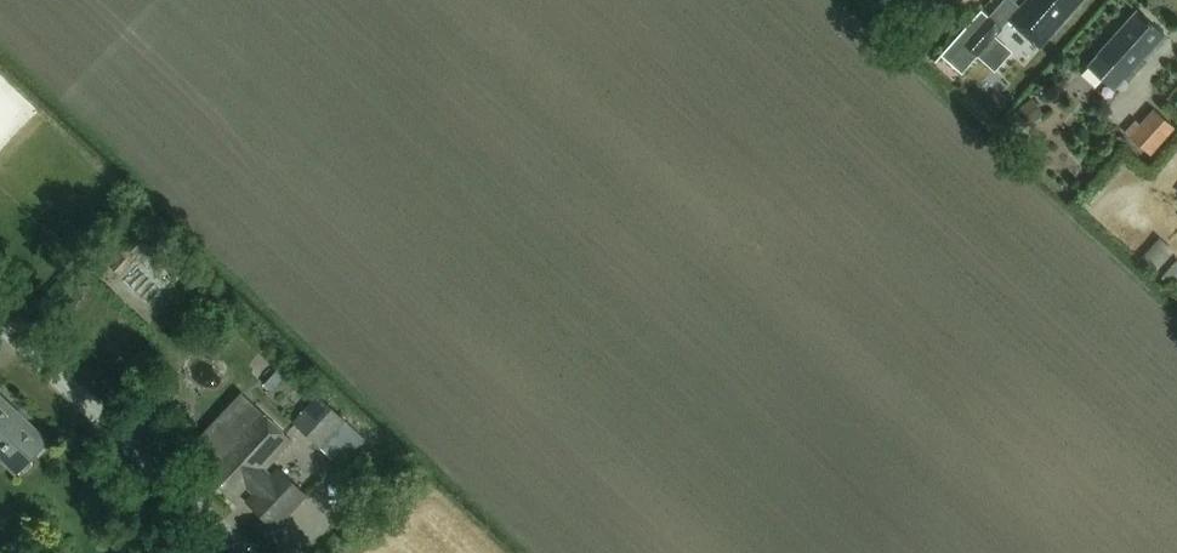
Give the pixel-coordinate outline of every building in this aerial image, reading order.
[(922,9),(931,0),(913,0),(922,9)] [(978,55),(995,70),(1012,51),(996,36),(1003,28),(1001,27),(1009,19),(1020,6),(1014,0),(1002,0),(988,16),(981,9),(940,53),(962,73),(978,55)] [(1020,6),(1009,19),(1041,47),(1082,0),(1025,0),(1020,6)] [(1139,10),(1087,65),(1114,90),(1145,58),(1148,60),(1168,38),(1165,36),(1166,35),(1139,10)] [(1152,152),(1174,128),(1154,109),(1132,133),(1152,152)] [(1173,253),(1175,251),(1160,236),(1142,254),(1169,281),(1172,278),(1176,282),(1176,256),(1173,253)] [(17,473),(20,469),(25,471),(33,463),(31,457),(48,440),(0,394),(0,457),(17,473)] [(319,396),(295,423),(323,448),(347,421),(319,396)] [(259,408),(209,462),(217,469),(211,475),(235,497),(247,484),(255,492),(247,501),(273,526),(305,493),(278,468),(271,476),(263,470),(292,439),(259,408)]
